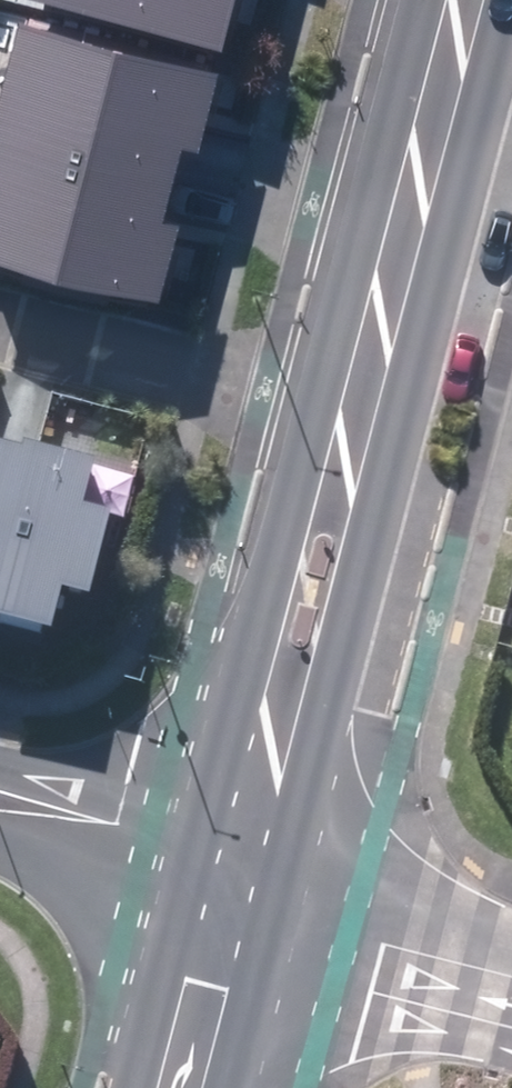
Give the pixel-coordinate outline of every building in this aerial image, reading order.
[(223,16),(227,0),(163,0),(223,16)] [(195,163),(201,139),(222,54),(24,6),(0,105),(0,115),(195,163)] [(168,272),(189,187),(195,163),(0,115),(0,231),(168,272)] [(50,629),(61,589),(91,597),(113,512),(83,504),(94,465),(0,440),(0,616),(50,629)]
